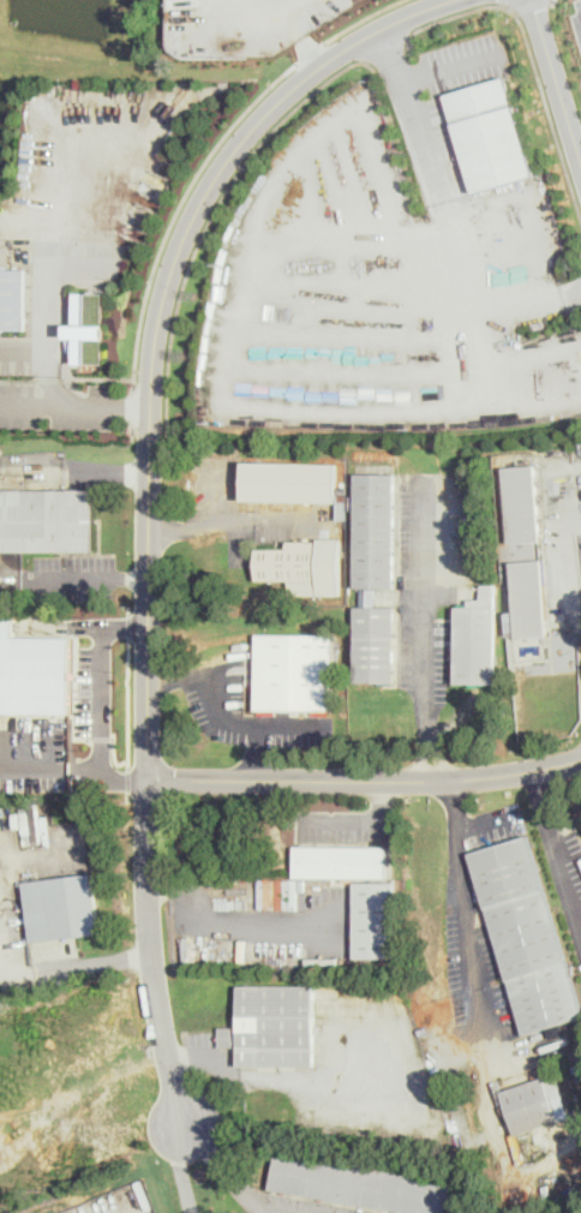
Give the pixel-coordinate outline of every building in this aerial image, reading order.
[(505,77),(448,94),(477,191),(533,174),(505,77)] [(32,330),(0,329),(1,299),(0,299),(0,268),(31,269),(32,330)] [(79,363),(109,363),(109,339),(113,339),(113,324),(110,324),(110,293),(79,293),(79,324),(71,324),(71,351),(80,351),(79,363)] [(248,462),(247,501),(341,504),(341,465),(248,462)] [(504,466),(509,542),(539,540),(533,464),(504,466)] [(354,585),(394,586),(394,472),(355,472),(354,585)] [(4,489),(4,550),(95,549),(94,489),(4,489)] [(257,548),(257,579),(315,579),(316,540),(287,539),(287,548),(257,548)] [(513,560),(516,637),(547,634),(543,558),(513,560)] [(355,606),(355,681),(394,681),(394,605),(355,606)] [(456,606),(455,681),(495,681),(493,606),(456,606)] [(257,633),(256,711),(331,711),(333,634),(257,633)] [(70,712),(71,635),(0,635),(0,711),(70,712)] [(526,1033),(580,1017),(580,1005),(527,835),(468,853),(526,1033)] [(294,845),(295,877),(385,877),(385,845),(294,845)] [(22,880),(30,942),(98,932),(90,872),(22,880)] [(354,880),(353,957),(393,956),(394,882),(354,880)] [(238,985),(312,985),(313,1065),(239,1064),(239,1046),(220,1045),(220,1026),(238,1026),(238,985)] [(502,1090),(516,1134),(570,1117),(556,1072),(502,1090)] [(271,1189),(409,1212),(459,1212),(463,1182),(277,1148),(271,1189)]
